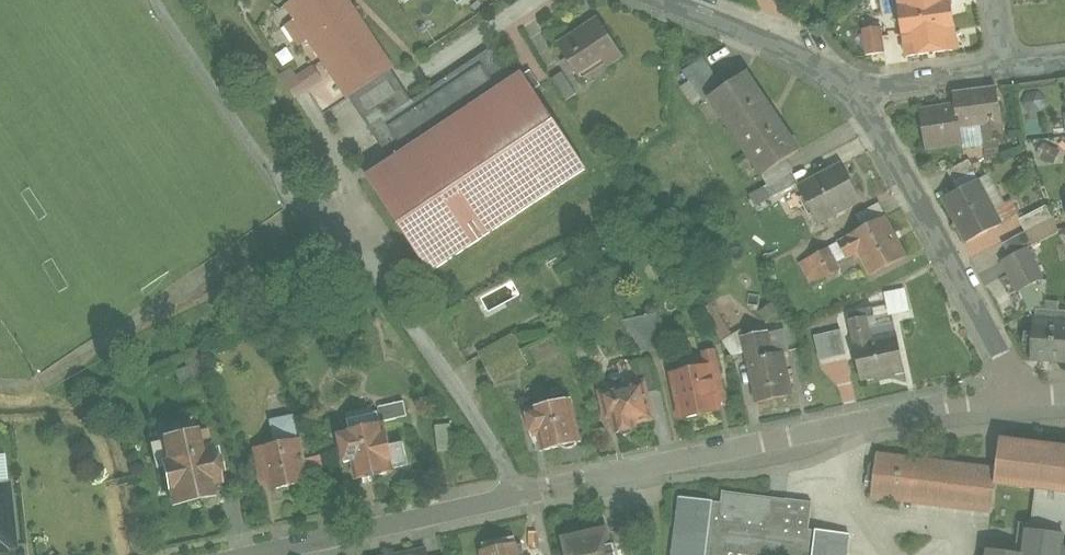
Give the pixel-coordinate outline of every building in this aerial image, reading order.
[(350,84),(388,59),(348,0),(292,0),(350,84)] [(910,53),(961,46),(955,0),(903,0),(910,53)] [(595,8),(557,32),(579,66),(617,42),(595,8)] [(863,54),(879,53),(877,25),(861,26),(863,54)] [(391,146),(360,167),(426,265),(585,157),(519,60),(511,66),(489,34),(408,89),(388,59),(350,84),(391,146)] [(291,98),(320,79),(310,63),(294,73),(290,66),(276,75),(291,98)] [(792,139),(743,66),(710,89),(759,161),(792,139)] [(961,103),(923,109),(929,149),(968,143),(965,127),(985,124),(987,141),(1008,138),(1000,84),(959,90),(961,103)] [(839,150),(798,171),(819,212),(860,191),(839,150)] [(1005,219),(982,178),(942,200),(965,241),(1005,219)] [(854,249),(864,268),(907,245),(884,202),(834,228),(847,253),(854,249)] [(1018,217),(1026,244),(1055,235),(1047,208),(1018,217)] [(1023,234),(990,247),(994,258),(1027,245),(1023,234)] [(1004,260),(1021,290),(1046,277),(1030,247),(1004,260)] [(885,313),(906,310),(903,288),(881,291),(885,313)] [(843,305),(857,368),(900,358),(892,322),(871,327),(865,300),(843,305)] [(623,319),(634,352),(661,343),(651,310),(623,319)] [(737,327),(751,394),(796,385),(782,318),(737,327)] [(1037,321),(1034,359),(1064,361),(1064,323),(1037,321)] [(665,358),(675,406),(713,399),(710,386),(723,383),(713,331),(687,336),(691,353),(665,358)] [(196,359),(170,370),(179,390),(204,379),(196,359)] [(607,410),(612,426),(653,414),(641,368),(592,381),(601,412),(607,410)] [(541,426),(545,442),(571,436),(568,426),(578,424),(570,388),(526,397),(527,402),(517,404),(523,430),(541,426)] [(349,471),(389,462),(387,454),(395,452),(388,420),(380,421),(376,400),(343,407),(346,421),(332,424),(340,459),(346,458),(349,471)] [(167,488),(170,502),(215,490),(211,477),(218,475),(208,440),(202,442),(196,420),(159,430),(164,449),(152,452),(162,489),(167,488)] [(297,422),(249,433),(261,485),(309,474),(297,422)] [(875,441),(870,481),(995,495),(998,477),(1030,480),(1026,509),(1023,544),(982,537),(980,554),(1064,554),(1064,437),(1002,430),(999,455),(875,441)] [(713,472),(712,483),(671,479),(662,554),(721,554),(723,537),(798,545),(797,554),(844,554),(848,519),(810,515),(814,484),(713,472)] [(13,522),(8,475),(0,476),(0,523),(13,522)] [(564,538),(567,554),(617,554),(611,527),(564,538)] [(484,549),(485,554),(524,554),(521,541),(484,549)] [(383,554),(432,554),(430,546),(383,554)]
